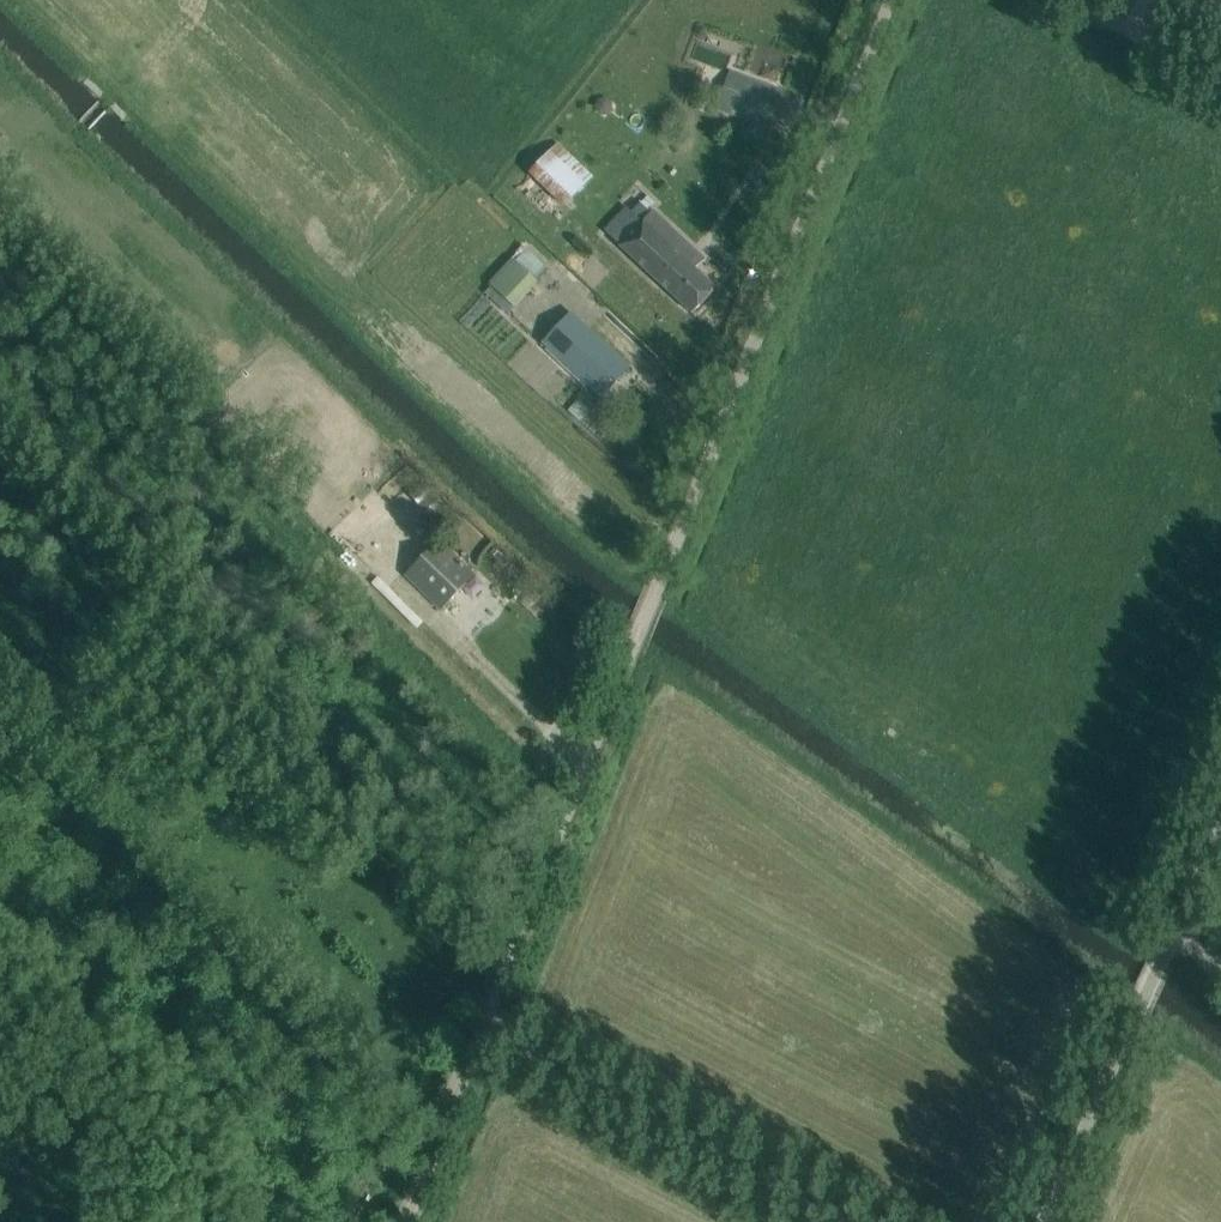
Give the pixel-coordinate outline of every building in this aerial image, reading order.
[(776,131),(791,91),(731,69),(717,109),(776,131)] [(566,206),(573,199),(594,178),(560,144),(532,172),(566,206)] [(615,218),(604,230),(605,231),(693,314),(716,289),(689,264),(698,254),(654,212),(643,223),(625,207),(615,218)] [(512,306),(537,280),(547,269),(526,249),(515,260),(491,286),(512,306)] [(543,343),(601,397),(629,367),(572,313),(543,343)] [(579,400),(569,411),(580,421),(590,411),(579,400)] [(432,547),(405,574),(424,593),(441,610),(475,576),(458,559),(439,540),(436,537),(429,544),(432,547)] [(424,618),(378,573),(371,579),(418,624),(424,618)]
